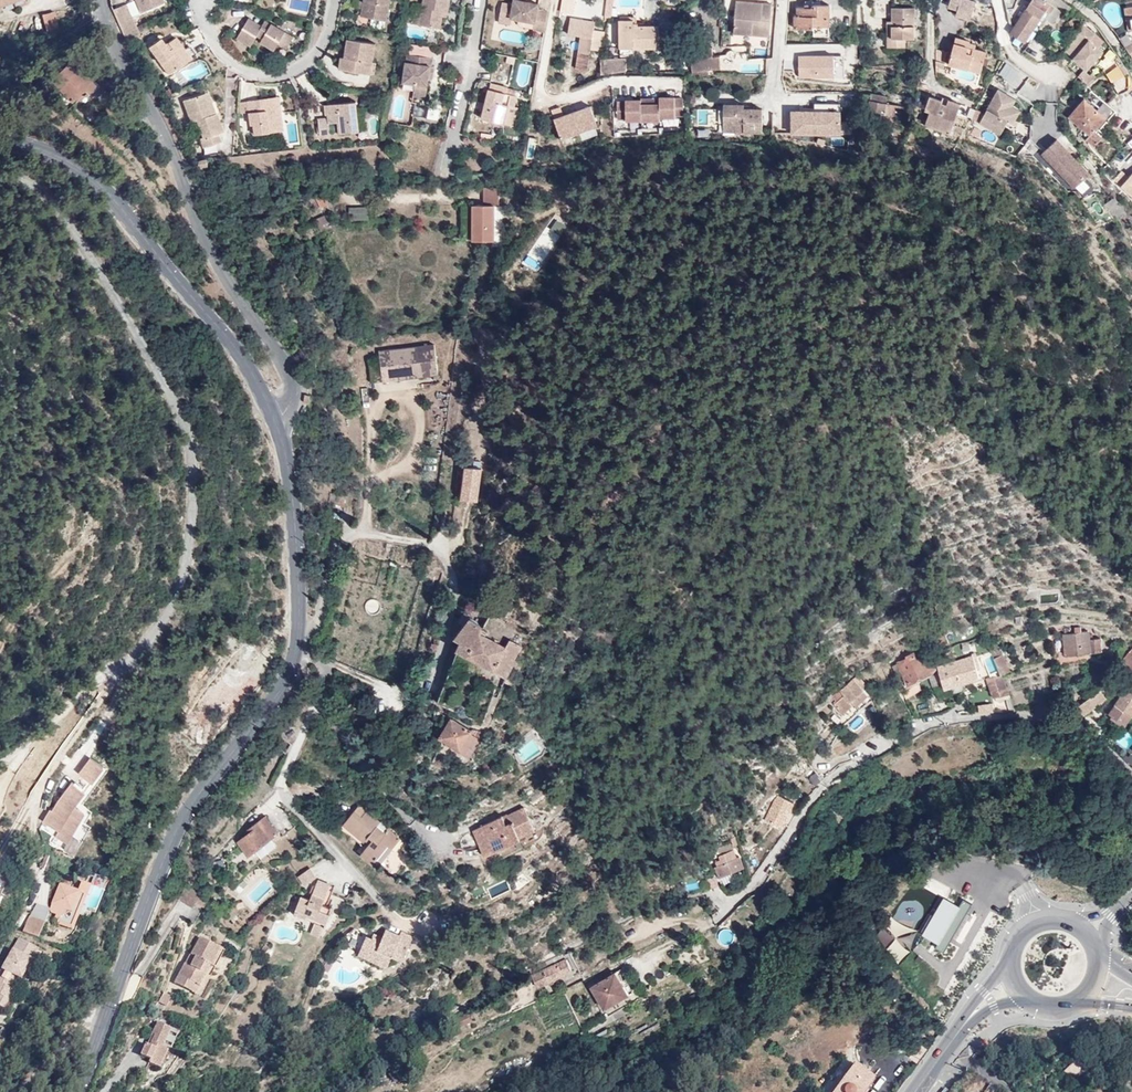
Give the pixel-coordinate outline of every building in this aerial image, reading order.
[(142,13),(165,3),(164,0),(137,0),(142,13)] [(360,15),(386,20),(390,0),(363,0),(360,15)] [(420,25),(440,28),(443,17),(444,11),(448,12),(450,0),(424,0),(423,8),(420,25)] [(548,11),(541,10),(542,4),(530,2),(524,1),(520,0),(518,0),(517,5),(506,2),(503,13),(515,16),(515,18),(538,23),(537,29),(546,31),(548,11)] [(604,17),(611,18),(613,0),(606,0),(604,17)] [(772,3),(763,2),(763,6),(757,6),(758,2),(737,0),(735,25),(735,32),(735,33),(769,35),(772,3)] [(970,21),(977,3),(969,0),(952,0),(947,12),(970,21)] [(1008,7),(1008,9),(1014,8),(1018,0),(1011,0),(1008,7)] [(1044,0),(1032,0),(1011,33),(1025,42),(1047,9),(1051,11),(1055,6),(1044,0)] [(127,3),(112,9),(126,40),(140,35),(137,28),(127,3)] [(830,5),(814,5),(814,8),(806,8),(799,8),(799,16),(796,16),(796,28),(814,27),(814,25),(830,25),(830,5)] [(678,17),(679,8),(663,6),(662,15),(678,17)] [(893,39),(889,39),(889,48),(906,47),(906,39),(915,39),(915,7),(893,8),(893,22),(893,39)] [(1029,45),(1051,11),(1047,9),(1025,42),(1029,45)] [(43,16),(47,31),(58,26),(54,13),(43,16)] [(513,25),(515,18),(515,16),(503,13),(502,22),(513,25)] [(603,51),(606,32),(595,30),(596,22),(572,17),(569,32),(581,35),(575,67),(587,70),(590,54),(591,49),(595,49),(603,51)] [(293,36),(271,23),(267,29),(262,26),(249,18),(236,37),(250,45),(256,35),(262,38),(260,42),(273,50),(277,44),(280,39),(288,45),(293,36)] [(267,29),(271,23),(266,20),(262,26),(267,29)] [(621,48),(660,48),(659,27),(634,27),(634,20),(621,20),(621,48)] [(830,36),(830,25),(814,25),(814,27),(814,36),(830,36)] [(1079,32),(1067,52),(1075,59),(1088,69),(1094,63),(1098,58),(1103,51),(1090,41),(1096,34),(1084,25),(1079,32)] [(48,35),(59,32),(58,26),(47,31),(48,35)] [(177,55),(184,50),(175,37),(168,42),(172,48),(168,50),(164,44),(160,38),(147,47),(168,75),(184,63),(177,55)] [(969,46),(970,43),(971,41),(957,37),(950,64),(981,72),(987,52),(976,48),(969,46)] [(340,68),(370,73),(372,61),(375,43),(347,38),(345,52),(348,52),(348,58),(344,57),(342,56),(340,68)] [(285,49),(288,45),(280,39),(277,44),(285,49)] [(172,48),(168,42),(164,44),(168,50),(172,48)] [(792,51),(793,44),(784,42),(783,50),(792,51)] [(410,55),(433,58),(435,47),(411,44),(410,55)] [(189,46),(184,50),(190,59),(195,55),(189,46)] [(680,69),(688,69),(692,69),(693,74),(700,74),(700,76),(709,75),(709,69),(721,68),(721,56),(714,56),(713,47),(680,50),(680,69)] [(938,47),(938,60),(946,62),(948,51),(938,47)] [(190,59),(184,50),(177,55),(184,63),(190,59)] [(427,93),(429,79),(430,67),(433,67),(434,58),(433,58),(410,55),(408,55),(403,83),(416,85),(415,92),(427,93)] [(798,79),(840,79),(840,56),(798,56),(798,79)] [(81,93),(84,95),(94,86),(85,76),(83,78),(69,62),(51,79),(72,102),(77,97),(81,93)] [(1017,89),(1025,76),(1007,63),(998,75),(1017,89)] [(1107,73),(1112,81),(1121,74),(1117,67),(1107,73)] [(1084,70),(1079,76),(1088,84),(1097,75),(1094,73),(1091,76),(1084,70)] [(1032,103),(1040,94),(1025,82),(1017,92),(1032,103)] [(484,118),(506,124),(511,104),(517,106),(519,95),(517,94),(508,92),(509,88),(510,87),(494,83),(489,103),(487,110),(484,118)] [(1004,101),(1008,94),(999,89),(980,123),(1000,134),(1008,121),(1013,124),(1016,119),(1020,111),(1012,106),(1004,101)] [(1086,139),(1096,146),(1102,138),(1095,131),(1106,117),(1109,119),(1116,111),(1092,91),(1070,117),(1090,134),(1086,139)] [(425,100),(427,93),(415,92),(414,98),(425,100)] [(206,93),(202,94),(210,115),(213,113),(206,93)] [(856,93),(855,100),(870,103),(870,100),(887,103),(888,97),(871,94),(871,95),(856,93)] [(210,115),(202,94),(183,101),(191,122),(196,120),(202,137),(199,138),(203,147),(219,141),(216,133),(221,131),(215,113),(213,113),(210,115)] [(1016,98),(1008,94),(1004,101),(1012,106),(1016,98)] [(944,100),(942,100),(931,96),(927,110),(931,112),(927,124),(951,133),(961,103),(952,100),(950,105),(943,103),(944,100)] [(943,96),(942,100),(944,100),(943,103),(950,105),(952,100),(943,96)] [(279,97),(259,99),(259,102),(274,100),(275,112),(281,112),(279,97)] [(684,122),(683,98),(616,100),(616,123),(684,122)] [(259,102),(259,99),(248,101),(251,124),(254,124),(255,133),(255,134),(283,131),(281,112),(275,112),(274,100),(259,102)] [(870,100),(870,103),(869,112),(902,118),(905,106),(887,103),(870,100)] [(325,113),(328,113),(332,113),(334,119),(336,121),(339,121),(340,132),(359,130),(357,110),(352,110),(350,101),(325,103),(325,113)] [(511,104),(506,124),(515,126),(520,107),(517,106),(511,104)] [(726,105),(725,135),(736,135),(736,132),(764,133),(764,109),(746,109),(739,109),(739,105),(726,105)] [(563,146),(599,133),(590,106),(553,119),(563,146)] [(815,106),(815,112),(791,112),(791,137),(841,137),(841,106),(815,106)] [(970,109),(968,117),(978,121),(980,112),(970,109)] [(329,122),(328,116),(318,117),(320,134),(330,133),(329,122)] [(1090,174),(1079,161),(1076,159),(1057,139),(1042,153),(1074,188),(1090,174)] [(197,168),(208,167),(207,160),(196,162),(197,168)] [(1122,186),(1130,177),(1122,171),(1115,180),(1122,186)] [(1130,177),(1122,186),(1131,195),(1131,174),(1130,177)] [(475,205),(474,241),(495,241),(495,206),(500,206),(501,187),(486,187),(486,205),(475,205)] [(348,207),(348,221),(368,220),(368,207),(348,207)] [(321,231),(330,227),(325,217),(316,220),(321,231)] [(435,346),(378,350),(381,383),(437,379),(435,346)] [(479,504),(482,470),(464,469),(461,502),(479,504)] [(330,505),(347,507),(349,497),(331,494),(330,505)] [(366,600),(366,612),(378,613),(378,600),(366,600)] [(482,634),(485,628),(472,619),(458,637),(463,641),(459,650),(508,676),(517,659),(515,658),(522,645),(512,639),(507,647),(485,636),(482,634)] [(1066,655),(1101,651),(1100,638),(1089,639),(1088,632),(1081,632),(1080,627),(1065,628),(1065,634),(1064,634),(1066,655)] [(910,655),(919,651),(917,646),(908,650),(910,655)] [(1122,659),(1131,668),(1131,648),(1122,659)] [(909,682),(936,669),(926,649),(900,663),(909,682)] [(995,659),(993,653),(986,655),(992,668),(998,665),(995,659)] [(956,661),(962,683),(980,678),(977,669),(980,668),(978,663),(976,663),(974,656),(956,661)] [(995,659),(998,665),(1003,674),(1010,670),(1003,656),(995,659)] [(945,688),(962,683),(956,661),(938,667),(945,688)] [(863,688),(867,684),(858,675),(832,697),(837,702),(834,704),(843,714),(854,704),(851,701),(864,690),(863,688)] [(994,697),(1010,693),(1004,676),(987,678),(994,697)] [(919,684),(904,693),(907,698),(922,689),(919,684)] [(1036,702),(1046,701),(1043,684),(1033,685),(1036,702)] [(1127,689),(1109,713),(1126,725),(1131,715),(1131,692),(1127,689)] [(431,700),(422,696),(419,702),(428,706),(431,700)] [(490,711),(494,712),(500,698),(496,697),(490,711)] [(1098,705),(1092,697),(1079,706),(1084,714),(1098,705)] [(211,725),(219,718),(212,710),(204,717),(211,725)] [(473,731),(446,714),(442,721),(449,725),(442,737),(471,755),(480,738),(475,735),(472,733),(473,731)] [(172,780),(180,775),(170,756),(166,759),(168,773),(172,780)] [(91,759),(79,774),(92,784),(104,769),(91,759)] [(824,778),(816,768),(810,773),(819,783),(824,778)] [(503,776),(507,782),(517,776),(513,770),(503,776)] [(49,811),(43,822),(58,832),(56,838),(68,844),(84,815),(73,809),(85,796),(71,784),(57,801),(52,812),(49,811)] [(771,821),(782,826),(792,804),(783,800),(779,806),(778,806),(771,821)] [(371,843),(366,850),(378,860),(390,845),(394,849),(401,839),(389,829),(386,832),(378,826),(381,822),(361,805),(346,823),(367,840),(370,837),(374,840),(371,843)] [(481,827),(493,852),(521,839),(520,837),(535,830),(525,808),(509,816),(509,817),(505,820),(503,816),(481,827)] [(252,832),(247,835),(239,842),(250,856),(258,850),(272,839),(278,834),(265,817),(250,829),(252,832)] [(386,832),(389,829),(381,822),(378,826),(386,832)] [(486,856),(493,852),(481,827),(474,831),(486,856)] [(272,839),(258,850),(263,857),(277,845),(272,839)] [(401,840),(381,866),(394,876),(407,860),(400,854),(407,845),(401,840)] [(790,845),(787,851),(793,854),(796,848),(790,845)] [(378,860),(366,850),(362,854),(374,864),(378,860)] [(716,867),(720,876),(744,866),(740,856),(716,867)] [(317,878),(311,869),(299,876),(305,886),(317,878)] [(59,884),(68,888),(72,878),(63,874),(59,884)] [(252,909),(273,891),(259,875),(238,893),(252,909)] [(705,880),(709,889),(719,886),(714,877),(705,880)] [(320,879),(317,886),(314,893),(313,895),(311,899),(303,896),(295,914),(326,927),(332,913),(330,913),(321,909),(323,904),(331,885),(320,879)] [(80,893),(72,913),(79,915),(91,885),(82,882),(77,892),(80,893)] [(58,916),(59,916),(56,922),(73,929),(79,915),(72,913),(80,893),(77,892),(68,888),(59,884),(49,909),(50,909),(50,910),(51,911),(51,912),(52,912),(53,913),(54,914),(55,915),(56,915),(57,915),(57,916),(58,916)] [(180,899),(194,907),(202,893),(187,885),(180,899)] [(944,900),(923,936),(939,946),(960,909),(944,900)] [(960,909),(939,946),(937,950),(945,954),(972,905),(965,901),(960,909)] [(332,908),(323,904),(321,909),(330,913),(332,908)] [(322,939),(326,929),(313,924),(310,935),(322,939)] [(378,953),(391,958),(393,955),(404,959),(413,936),(402,931),(400,935),(387,930),(384,938),(377,936),(375,941),(372,940),(366,938),(361,949),(377,955),(378,953)] [(187,963),(180,975),(200,986),(210,967),(213,967),(223,950),(201,937),(191,954),(194,956),(189,964),(187,963)] [(3,1010),(13,992),(7,988),(14,976),(20,980),(37,951),(19,940),(0,972),(0,1008),(3,1010)] [(359,954),(374,960),(377,955),(361,949),(359,954)] [(377,955),(374,960),(388,966),(391,958),(378,953),(377,955)] [(571,971),(566,960),(532,976),(538,988),(571,971)] [(603,1005),(610,1005),(627,994),(621,981),(616,973),(592,987),(603,1005)] [(200,986),(180,975),(176,983),(196,994),(200,986)] [(621,981),(627,994),(633,991),(626,978),(621,981)] [(142,1056),(167,1054),(170,1049),(163,1046),(172,1028),(158,1022),(153,1034),(155,1035),(150,1046),(147,1045),(142,1056)] [(163,1046),(170,1049),(178,1030),(172,1028),(163,1046)] [(910,1058),(917,1064),(926,1051),(920,1045),(910,1058)] [(1052,1057),(1053,1061),(1070,1051),(1069,1046),(1062,1047),(1063,1054),(1052,1057)] [(1070,1051),(1053,1061),(1056,1076),(1075,1072),(1070,1051)] [(858,1066),(836,1091),(865,1091),(874,1079),(858,1066)]
